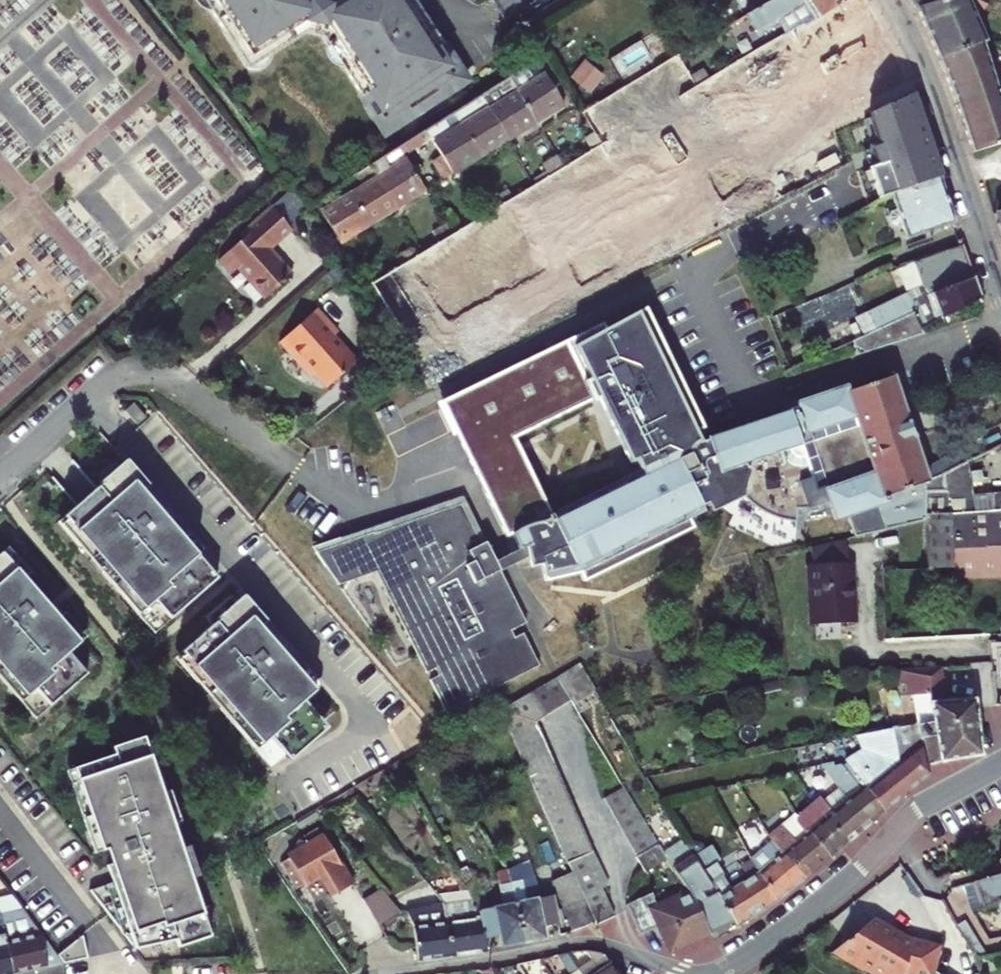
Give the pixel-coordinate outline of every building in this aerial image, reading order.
[(208,9),(203,0),(192,0),(192,2),(197,7),(208,9)] [(208,9),(226,36),(232,32),(255,66),(266,59),(282,49),(278,43),(306,24),(326,29),(335,44),(329,49),(362,99),(368,95),(385,120),(389,117),(397,130),(456,91),(448,79),(452,76),(436,51),(442,46),(412,0),(403,0),(342,0),(330,8),(310,4),(308,0),(203,0),(208,9)] [(433,386),(780,199),(773,187),(765,173),(796,155),(837,131),(832,105),(845,97),(839,86),(851,79),(863,101),(883,90),(890,104),(912,93),(881,30),(861,0),(849,0),(814,22),(797,27),(696,88),(604,144),(602,144),(595,149),(371,284),(433,386)] [(797,27),(814,22),(849,0),(774,0),(764,6),(745,16),(755,31),(786,12),(797,27)] [(915,10),(947,0),(906,0),(910,6),(915,10)] [(938,60),(982,43),(984,43),(972,15),(976,13),(983,15),(990,0),(947,0),(915,10),(938,60)] [(321,36),(329,49),(335,44),(326,29),(306,24),(278,43),(282,49),(307,33),(321,36)] [(265,67),(266,59),(255,66),(232,32),(226,36),(225,37),(248,72),(255,73),(262,72),(265,67)] [(938,60),(956,103),(998,89),(982,43),(938,60)] [(448,79),(456,91),(471,82),(446,44),(442,46),(436,51),(452,76),(448,79)] [(598,138),(602,144),(604,144),(696,88),(677,57),(583,114),(598,138)] [(537,124),(566,106),(547,74),(534,82),(525,69),(508,80),(537,124)] [(509,141),(537,124),(508,80),(482,97),(488,106),(509,141)] [(956,103),(973,153),(1000,144),(1000,89),(998,89),(956,103)] [(866,120),(876,145),(881,143),(895,139),(926,127),(914,92),(912,93),(890,104),(872,113),(874,116),(866,120)] [(383,139),(397,130),(389,117),(385,120),(368,95),(362,99),(358,102),(383,139)] [(509,141),(488,106),(432,142),(442,158),(432,163),(443,181),(509,141)] [(941,178),(944,176),(926,127),(895,139),(881,143),(876,145),(872,147),(878,164),(871,166),(883,199),(893,196),(917,187),(941,178)] [(592,142),(595,149),(602,144),(598,138),(592,142)] [(399,209),(427,192),(401,149),(373,166),(399,209)] [(373,166),(359,176),(366,186),(322,214),(340,245),(399,209),(373,166)] [(908,239),(955,221),(941,178),(917,187),(893,196),(908,239)] [(289,232),(271,209),(240,237),(241,240),(216,261),(229,276),(237,270),(267,305),(294,282),(268,251),(289,232)] [(895,304),(902,318),(915,311),(922,326),(982,297),(963,246),(913,263),(923,289),(895,304)] [(762,502),(781,508),(792,510),(812,508),(828,504),(834,521),(877,506),(886,530),(923,521),(923,516),(924,495),(945,489),(942,473),(928,480),(913,437),(908,423),(892,377),(846,392),(844,388),(793,406),(794,409),(705,440),(706,443),(702,445),(696,434),(704,430),(649,307),(609,325),(606,319),(443,400),(505,538),(513,536),(518,551),(525,549),(530,568),(540,566),(543,580),(590,568),(702,513),(699,507),(705,506),(707,511),(728,500),(747,491),(753,496),(762,502)] [(862,337),(868,348),(923,331),(922,326),(915,311),(902,318),(862,337)] [(355,364),(333,340),(337,335),(317,312),(279,344),(308,380),(314,376),(326,390),(355,364)] [(856,352),(868,348),(862,337),(851,342),(856,352)] [(908,423),(913,437),(920,435),(916,421),(908,423)] [(937,456),(942,473),(962,463),(958,450),(937,456)] [(76,496),(95,479),(72,453),(52,471),(76,496)] [(966,461),(962,463),(942,473),(945,489),(924,495),(923,516),(1000,511),(1000,493),(971,496),(966,461)] [(216,582),(119,470),(88,496),(61,521),(126,595),(142,614),(153,605),(169,624),(216,582)] [(803,526),(834,521),(828,504),(812,508),(792,510),(781,508),(762,502),(753,496),(747,491),(728,500),(737,509),(759,522),(771,525),(803,526)] [(313,549),(316,554),(438,510),(439,516),(460,509),(476,547),(485,543),(489,541),(470,493),(313,549)] [(510,632),(526,624),(485,543),(476,547),(460,509),(439,516),(438,510),(316,554),(339,586),(386,571),(397,591),(385,598),(425,676),(434,672),(438,678),(429,683),(445,715),(539,667),(522,634),(513,639),(510,632)] [(925,568),(952,567),(952,552),(1000,548),(1000,511),(923,516),(923,521),(925,568)] [(847,562),(846,538),(811,546),(811,564),(807,564),(809,624),(854,622),(852,562),(847,562)] [(952,552),(952,567),(1000,564),(1000,548),(952,552)] [(0,557),(0,666),(41,714),(50,707),(65,723),(102,691),(83,668),(94,658),(3,554),(0,557)] [(284,758),(321,725),(303,704),(314,694),(237,606),(179,657),(244,730),(260,749),(269,741),(284,758)] [(967,644),(968,666),(968,674),(991,672),(988,643),(967,644)] [(1000,643),(988,643),(991,672),(994,706),(1000,705),(1000,651),(1000,643)] [(939,668),(899,670),(900,694),(910,694),(940,691),(939,668)] [(594,923),(595,925),(614,917),(601,889),(609,886),(536,722),(570,703),(557,679),(500,712),(571,874),(594,923)] [(917,723),(892,728),(900,761),(922,744),(927,767),(943,762),(976,756),(971,698),(941,701),(940,691),(910,694),(917,723)] [(841,766),(861,791),(881,816),(908,793),(930,776),(927,767),(922,744),(900,761),(892,728),(853,736),(855,749),(839,762),(841,766)] [(146,745),(74,769),(102,852),(106,850),(117,882),(88,891),(134,951),(209,934),(146,745)] [(848,802),(831,813),(825,818),(846,844),(852,840),(881,816),(861,791),(841,766),(834,767),(831,763),(810,769),(812,781),(831,778),(838,788),(848,802)] [(817,793),(800,771),(792,779),(809,799),(817,793)] [(664,861),(621,788),(603,799),(636,856),(634,857),(644,874),(664,861)] [(848,802),(838,788),(821,801),(831,813),(848,802)] [(807,813),(800,820),(796,823),(806,834),(809,831),(831,857),(846,844),(825,818),(831,813),(821,801),(818,799),(805,810),(807,813)] [(763,826),(772,840),(804,879),(831,857),(809,831),(806,834),(796,823),(800,820),(795,816),(783,825),(775,816),(763,826)] [(353,885),(322,835),(286,856),(289,859),(280,864),(295,889),(303,883),(305,886),(319,877),(330,898),(353,885)] [(772,840),(749,859),(757,871),(776,901),(804,879),(772,840)] [(709,846),(691,858),(695,863),(733,924),(736,927),(776,901),(757,871),(730,890),(715,865),(719,862),(709,846)] [(695,863),(673,877),(683,893),(708,936),(733,924),(695,863)] [(523,943),(546,939),(543,928),(558,925),(555,913),(534,864),(509,869),(523,943)] [(498,936),(501,947),(523,943),(509,869),(499,872),(505,906),(479,911),(483,939),(498,936)] [(973,884),(982,908),(1000,901),(1000,873),(973,884)] [(594,923),(571,874),(552,882),(572,930),(594,923)] [(893,887),(901,898),(918,886),(910,875),(893,887)] [(383,922),(400,908),(380,885),(364,899),(383,922)] [(918,886),(901,898),(907,908),(924,896),(918,886)] [(405,912),(405,915),(412,923),(416,959),(450,955),(443,904),(437,897),(430,887),(420,894),(422,906),(405,912)] [(466,891),(437,897),(443,904),(450,955),(484,950),(485,950),(483,939),(479,911),(466,891)] [(657,929),(669,954),(708,936),(683,893),(655,906),(649,894),(624,906),(639,936),(657,929)] [(41,937),(9,894),(0,898),(0,914),(12,972),(47,965),(41,937)] [(12,972),(0,914),(0,973),(2,973),(12,972)] [(856,931),(875,917),(872,915),(855,929),(856,931)] [(862,967),(866,963),(882,973),(917,973),(917,972),(923,973),(932,973),(933,968),(939,946),(902,936),(875,917),(856,931),(855,929),(833,947),(862,967)] [(578,973),(579,973),(614,973),(604,956),(581,951),(591,964),(578,973)] [(557,956),(569,973),(579,973),(578,973),(566,954),(557,956)] [(862,967),(872,973),(882,973),(866,963),(862,967)] [(489,970),(492,973),(522,973),(517,965),(489,970)]
